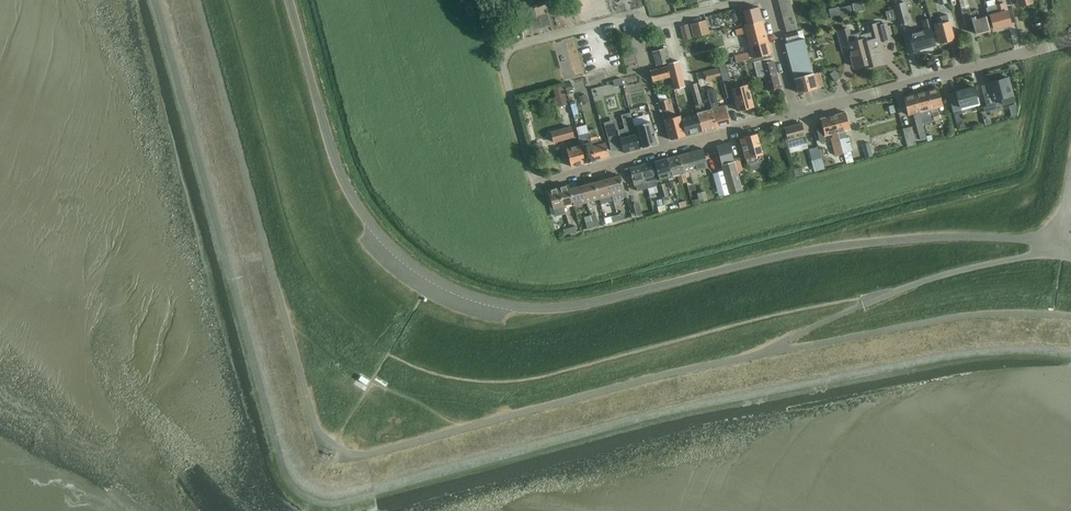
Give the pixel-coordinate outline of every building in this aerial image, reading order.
[(549,2),(548,0),(515,0),(518,11),(549,2)] [(862,1),(852,3),(854,13),(864,10),(862,1)] [(894,5),(895,9),(898,18),(899,24),(909,21),(904,2),(894,5)] [(791,3),(780,6),(781,13),(793,10),(791,3)] [(1004,3),(996,5),(986,8),(989,16),(991,16),(994,29),(997,28),(997,29),(1002,28),(1002,27),(1011,24),(1007,11),(1006,11),(1004,3)] [(839,8),(842,18),(854,15),(851,5),(839,8)] [(747,24),(762,20),(759,7),(743,10),(743,11),(738,12),(740,18),(745,17),(747,24)] [(969,8),(962,10),(965,24),(972,22),(976,34),(990,30),(986,15),(979,16),(977,10),(970,12),(969,8)] [(898,18),(895,9),(886,12),(888,20),(891,19),(892,20),(898,18)] [(793,10),(781,13),(783,19),(794,16),(793,10)] [(948,41),(954,40),(947,15),(941,16),(942,23),(935,25),(939,44),(940,43),(943,44),(947,43),(948,41)] [(794,16),(783,19),(785,25),(796,23),(794,16)] [(922,20),(925,30),(909,35),(913,51),(935,45),(931,29),(934,28),(931,18),(922,20)] [(691,24),(694,37),(709,33),(706,20),(691,24)] [(771,54),(767,39),(762,20),(747,24),(744,25),(745,27),(736,29),(737,35),(746,33),(753,58),(771,54)] [(796,23),(785,25),(786,32),(798,29),(796,23)] [(869,26),(871,32),(861,34),(860,32),(869,66),(882,62),(877,42),(890,38),(886,24),(879,26),(878,23),(869,26)] [(688,24),(680,26),(684,40),(691,38),(688,24)] [(860,32),(849,35),(848,28),(838,31),(843,48),(849,46),(854,67),(868,63),(868,66),(869,66),(860,32)] [(786,41),(799,37),(798,31),(785,35),(786,41)] [(506,42),(513,40),(511,33),(504,35),(506,42)] [(794,78),(813,73),(804,38),(785,44),(794,78)] [(653,52),(655,58),(669,55),(667,48),(653,52)] [(736,62),(750,59),(748,53),(735,56),(736,62)] [(655,58),(656,65),(670,61),(669,55),(655,58)] [(770,58),(761,60),(754,62),(758,77),(765,75),(769,91),(781,88),(773,61),(771,61),(770,58)] [(679,61),(668,64),(670,74),(673,84),(674,89),(685,87),(684,81),(681,70),(679,61)] [(653,81),(670,77),(667,66),(650,71),(653,81)] [(726,66),(719,68),(721,75),(728,73),(726,66)] [(718,68),(702,72),(704,83),(721,78),(718,68)] [(825,73),(830,80),(836,76),(831,69),(825,73)] [(813,73),(794,78),(798,93),(817,88),(823,86),(820,72),(814,74),(813,73)] [(619,78),(612,80),(614,86),(623,83),(622,77),(619,78)] [(1008,77),(987,83),(991,97),(985,99),(986,106),(983,106),(985,112),(991,111),(989,105),(994,104),(993,101),(1002,98),(1003,105),(1015,102),(1008,77)] [(572,82),(565,84),(567,95),(575,93),(572,82)] [(724,84),(727,98),(734,96),(738,111),(754,106),(748,85),(732,89),(731,82),(724,84)] [(716,128),(712,109),(704,111),(702,103),(696,83),(690,85),(698,113),(697,113),(702,131),(716,128)] [(565,94),(563,85),(553,88),(556,96),(553,97),(555,105),(558,104),(558,106),(567,104),(565,94)] [(953,112),(961,110),(961,107),(978,103),(973,86),(956,91),(956,92),(948,94),(953,112)] [(931,109),(933,116),(934,120),(935,120),(936,124),(940,123),(938,113),(939,113),(938,107),(943,106),(939,88),(927,91),(931,109)] [(708,92),(707,92),(712,109),(716,128),(730,124),(725,105),(718,107),(717,104),(719,104),(715,90),(708,92)] [(931,109),(927,91),(915,94),(922,119),(933,116),(931,109)] [(926,133),(922,119),(915,94),(904,97),(909,115),(913,114),(919,135),(926,133)] [(663,110),(670,108),(667,99),(660,101),(663,110)] [(834,116),(844,153),(853,151),(849,137),(845,138),(843,131),(850,129),(846,112),(834,116)] [(697,113),(692,115),(681,118),(686,136),(702,131),(697,113)] [(686,136),(681,118),(681,115),(665,120),(671,140),(686,136)] [(827,140),(826,135),(832,134),(833,138),(832,140),(836,155),(844,153),(834,116),(821,119),(822,123),(816,125),(820,141),(827,140)] [(957,123),(956,123),(958,130),(965,128),(963,121),(957,123)] [(643,147),(657,144),(651,122),(637,125),(643,147)] [(786,128),(783,128),(786,140),(788,148),(807,143),(802,123),(786,128)] [(572,126),(573,134),(583,132),(582,124),(572,126)] [(555,142),(571,138),(573,147),(567,149),(572,167),(586,163),(581,145),(578,136),(574,137),(571,126),(552,132),(555,142)] [(618,130),(607,133),(612,151),(623,148),(624,152),(641,148),(635,126),(634,126),(618,130)] [(912,126),(903,129),(908,147),(917,144),(912,126)] [(591,142),(589,135),(589,133),(578,136),(581,145),(586,163),(596,160),(591,142)] [(591,142),(596,160),(609,156),(606,143),(599,144),(598,139),(597,133),(589,135),(591,142)] [(926,133),(919,135),(921,141),(927,139),(926,133)] [(747,164),(764,159),(757,134),(744,138),(745,138),(741,139),(747,164)] [(873,156),(870,141),(862,143),(866,158),(873,156)] [(738,175),(737,170),(734,161),(729,143),(717,146),(723,164),(724,171),(731,193),(743,190),(738,175)] [(541,144),(532,146),(534,155),(534,156),(543,153),(541,144)] [(703,149),(691,152),(696,170),(708,167),(703,149)] [(699,183),(691,152),(679,155),(686,182),(687,181),(685,174),(690,172),(694,185),(699,183)] [(679,155),(667,159),(673,179),(675,178),(675,176),(678,175),(681,183),(686,182),(679,155)] [(811,161),(814,171),(825,169),(822,158),(811,161)] [(673,179),(667,159),(655,162),(661,180),(669,178),(670,180),(673,179)] [(740,160),(734,161),(737,170),(738,174),(743,172),(740,160)] [(642,166),(648,188),(657,185),(656,180),(658,180),(653,162),(642,166)] [(648,188),(642,166),(630,169),(635,186),(636,186),(638,191),(648,188)] [(802,167),(794,169),(796,176),(796,177),(804,175),(803,174),(802,167)] [(724,171),(714,174),(720,196),(731,193),(724,171)] [(621,175),(608,179),(612,195),(614,201),(627,197),(625,192),(621,175)] [(595,182),(599,199),(612,195),(608,179),(595,182)] [(595,182),(582,186),(587,202),(599,199),(595,182)] [(662,194),(663,198),(669,196),(665,183),(659,185),(662,194)] [(559,188),(564,205),(573,203),(573,206),(574,206),(570,189),(569,185),(559,188)] [(570,189),(574,206),(587,202),(582,186),(570,189)] [(559,188),(549,190),(554,208),(556,217),(566,214),(564,205),(559,188)] [(704,200),(702,192),(695,193),(698,202),(704,200)] [(613,222),(619,220),(617,215),(615,206),(611,207),(613,216),(612,216),(613,222)] [(358,380),(367,385),(369,381),(361,376),(358,380)] [(359,381),(356,386),(364,391),(367,387),(359,381)]
